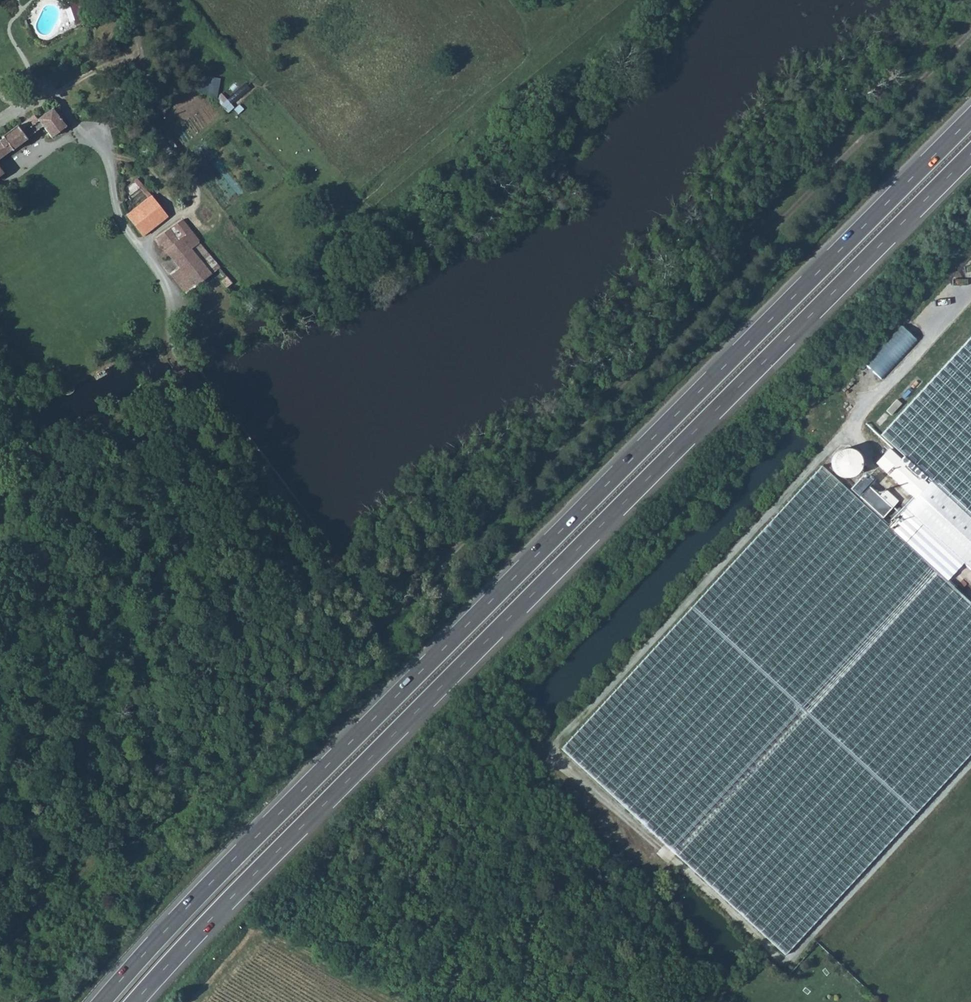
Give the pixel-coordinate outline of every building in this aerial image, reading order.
[(229,111),(234,106),(223,93),(218,97),(229,111)] [(9,153),(11,153),(27,141),(26,139),(43,127),(50,136),(63,126),(58,120),(62,117),(57,110),(54,113),(49,108),(36,117),(33,113),(18,124),(16,123),(1,134),(3,136),(0,138),(0,159),(9,153)] [(152,196),(126,216),(142,236),(168,216),(152,196)] [(182,220),(157,240),(163,248),(161,253),(163,256),(165,256),(169,255),(178,267),(170,274),(186,294),(219,268),(182,220)] [(226,277),(220,282),(226,289),(232,284),(226,277)] [(867,363),(882,378),(920,341),(905,326),(867,363)] [(929,482),(970,522),(970,341),(881,437),(929,482)] [(887,448),(874,462),(908,493),(920,480),(887,448)] [(829,461),(829,463),(829,465),(829,466),(830,469),(832,471),(833,472),(835,473),(837,474),(840,474),(842,473),(844,472),(846,471),(848,469),(848,467),(849,464),(848,461),(848,460),(847,458),(846,457),(844,456),(843,455),(841,454),(839,454),(835,455),(833,456),(832,457),(830,459),(829,461)] [(873,514),(821,465),(558,746),(781,953),(970,751),(970,606),(945,581),(962,563),(904,508),(887,527),(884,524),(873,514)] [(920,480),(908,493),(913,499),(926,485),(920,480)] [(904,508),(962,563),(970,572),(970,522),(929,482),(926,485),(913,499),(904,508)] [(879,507),(873,514),(884,524),(890,517),(879,507)]
